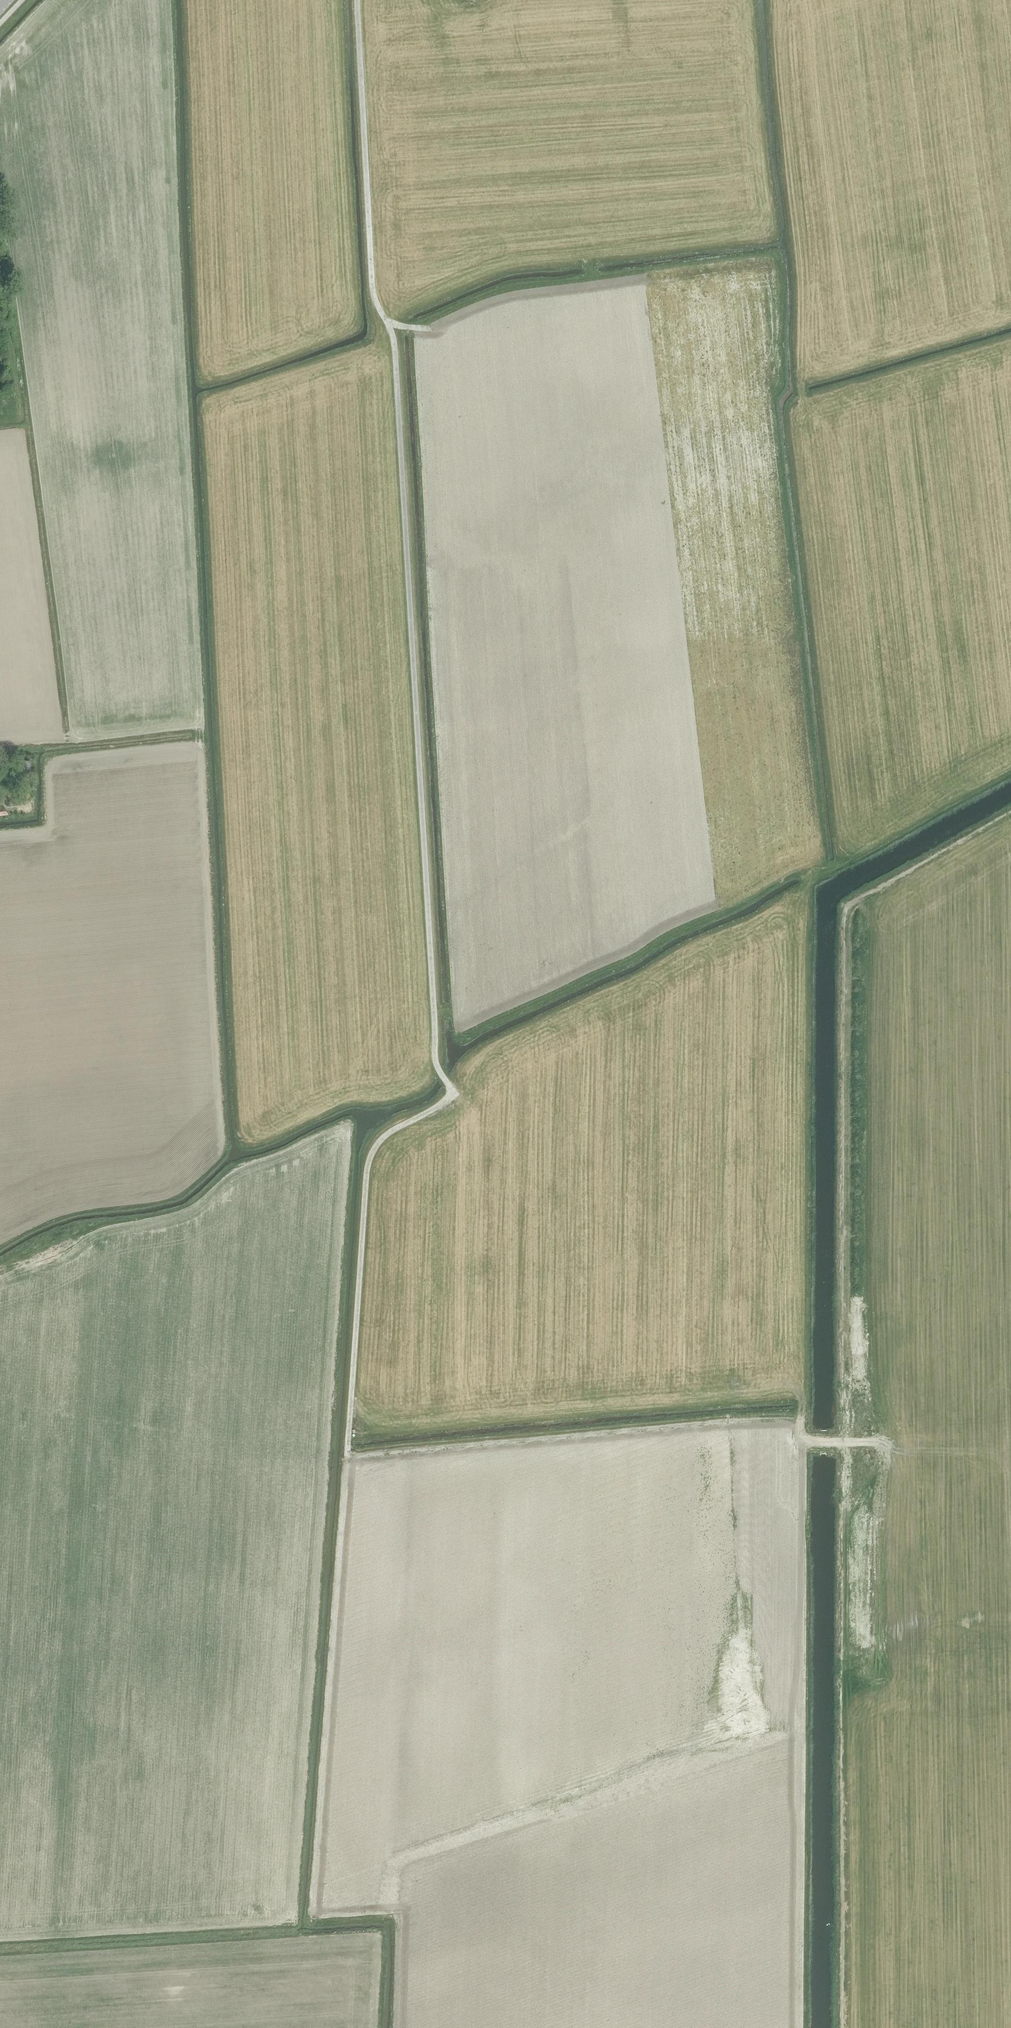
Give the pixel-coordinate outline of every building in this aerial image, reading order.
[(20,772),(31,772),(31,762),(20,762),(20,772)]
